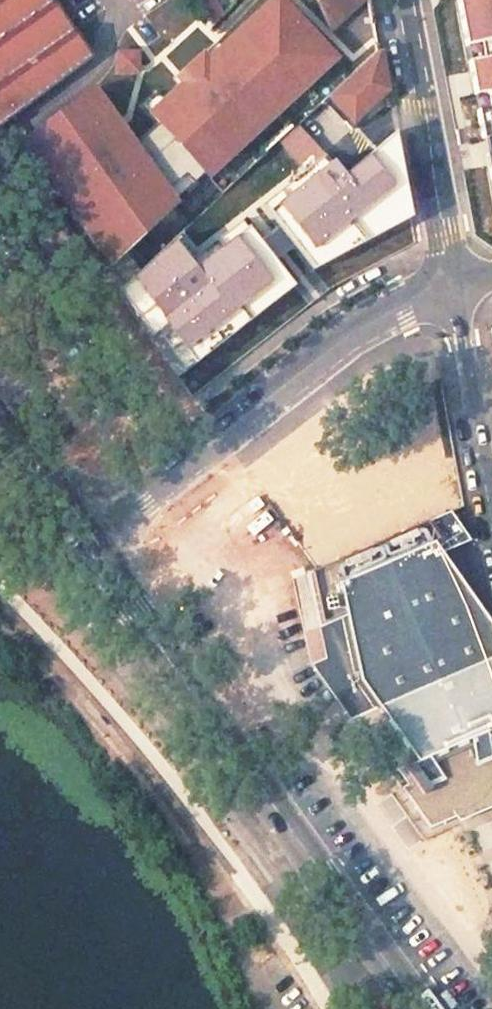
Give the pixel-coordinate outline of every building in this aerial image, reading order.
[(90,58),(74,40),(45,0),(0,0),(0,123),(90,58)] [(74,40),(97,23),(79,0),(45,0),(74,40)] [(189,11),(205,5),(203,0),(184,0),(189,11)] [(329,31),(366,0),(312,0),(315,3),(329,31)] [(479,135),(483,134),(491,133),(491,0),(454,0),(479,135)] [(108,61),(140,97),(176,61),(149,30),(108,61)] [(385,91),(375,49),(325,96),(350,122),(385,91)] [(15,131),(92,257),(169,210),(91,84),(15,131)] [(263,153),(291,127),(253,85),(218,117),(234,134),(240,129),(263,153)] [(483,134),(486,151),(483,152),(485,164),(491,163),(491,133),(483,134)] [(410,227),(402,187),(368,195),(375,207),(312,259),(332,288),(410,227)] [(282,307),(231,233),(148,291),(200,365),(282,307)] [(280,286),(301,270),(277,239),(256,255),(280,286)] [(466,539),(448,511),(306,570),(322,626),(344,615),(352,646),(313,663),(385,775),(399,772),(407,785),(401,788),(430,830),(453,821),(454,815),(491,801),(491,649),(487,629),(438,553),(466,539)]
